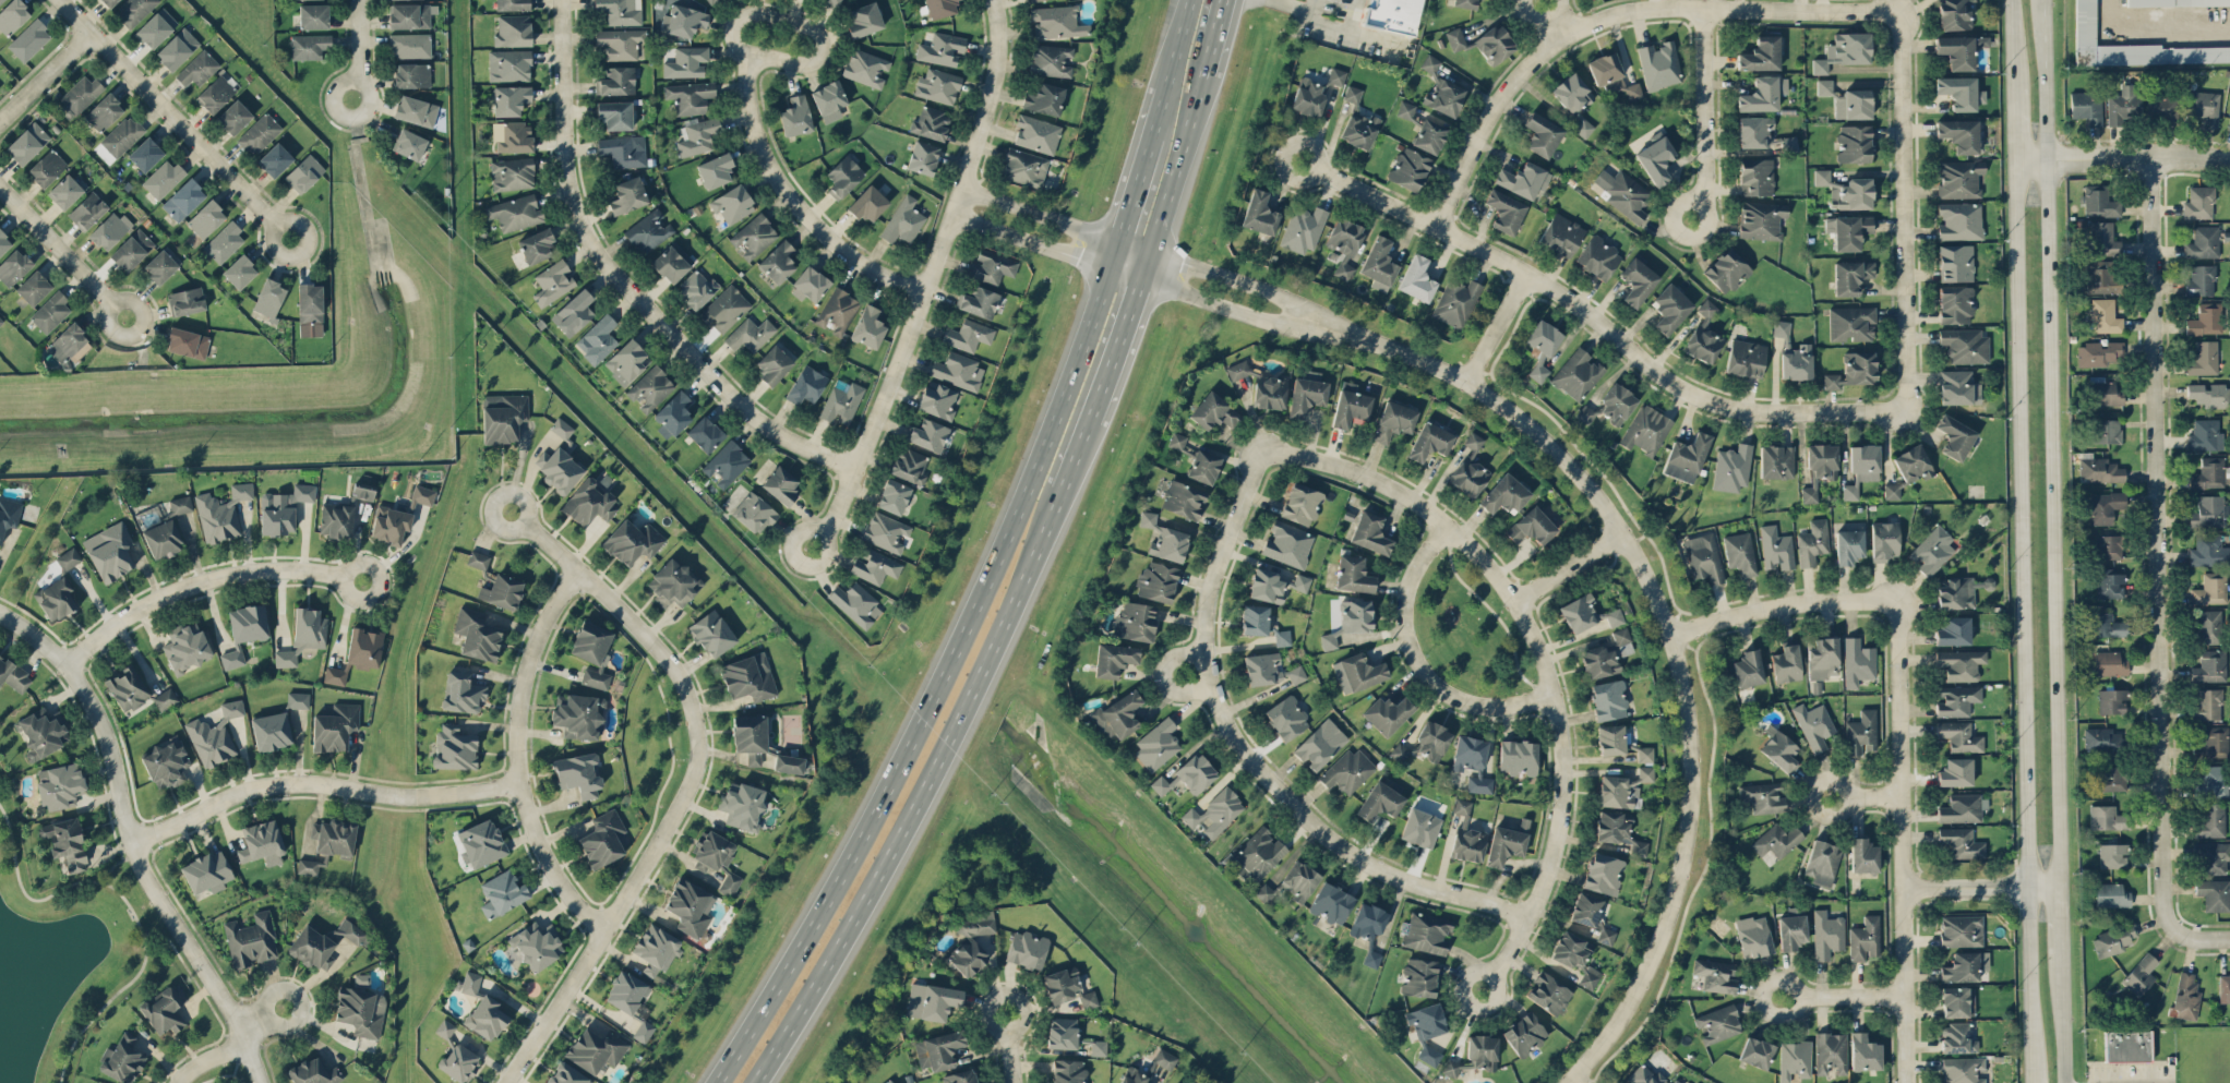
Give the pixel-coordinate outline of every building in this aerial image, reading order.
[(19,0),(11,0),(0,10),(0,29),(7,36),(31,13),(19,0)] [(114,13),(131,29),(159,0),(126,0),(114,13)] [(497,10),(531,9),(531,0),(496,0),(497,10)] [(641,0),(594,0),(594,11),(607,11),(607,25),(642,24),(641,0)] [(876,0),(875,0),(843,12),(853,38),(886,26),(876,0)] [(954,2),(961,0),(925,0),(929,19),(956,13),(954,2)] [(1362,23),(1413,35),(1421,0),(1367,0),(1362,23)] [(1969,1),(1976,0),(1938,0),(1940,30),(1971,28),(1969,1)] [(2096,46),(2095,0),(2076,0),(2076,64),(2229,62),(2229,44),(2096,46)] [(390,28),(430,27),(430,12),(437,12),(437,3),(389,4),(390,28)] [(664,13),(659,31),(692,40),(696,26),(707,29),(711,13),(673,3),(670,15),(664,13)] [(328,4),(300,4),(300,29),(328,28),(328,4)] [(134,33),(152,50),(178,22),(161,5),(134,33)] [(1029,7),(1030,22),(1032,21),(1033,37),(1087,35),(1087,24),(1077,24),(1076,5),(1029,7)] [(498,15),(498,33),(493,33),(493,46),(532,45),(531,14),(498,15)] [(7,45),(23,62),(52,35),(36,17),(7,45)] [(1451,52),(1476,45),(1492,66),(1515,49),(1513,42),(1500,25),(1490,27),(1471,42),(1465,44),(1460,26),(1445,30),(1451,52)] [(171,71),(200,43),(184,26),(155,54),(171,71)] [(595,44),(606,44),(606,60),(638,59),(638,41),(646,41),(646,29),(595,30),(595,44)] [(957,66),(959,53),(964,54),(967,37),(933,32),(931,44),(917,43),(915,60),(957,66)] [(1812,58),(1812,74),(1827,74),(1827,63),(1869,62),(1869,32),(1834,33),(1834,43),(1826,43),(1826,58),(1812,58)] [(431,56),(430,33),(390,33),(390,57),(431,56)] [(331,34),(291,35),(292,59),(322,59),(321,49),(331,49),(331,34)] [(1736,69),(1779,69),(1778,35),(1754,35),(1754,53),(1736,53),(1736,69)] [(1974,70),(1973,46),(1988,46),(1988,35),(1934,36),(1934,53),(1947,53),(1948,70),(1974,70)] [(1637,46),(1646,89),(1681,82),(1671,38),(1656,42),(1637,46)] [(1029,74),(1072,76),(1074,46),(1031,44),(1029,74)] [(663,77),(705,76),(705,62),(710,62),(710,46),(674,46),(675,61),(663,61),(663,77)] [(842,75),(881,89),(885,78),(877,76),(880,67),(888,70),(892,60),(852,46),(842,75)] [(174,75),(184,86),(192,79),(198,86),(220,65),(204,48),(174,75)] [(531,49),(488,50),(489,81),(531,80),(531,49)] [(1586,61),(1596,86),(1606,83),(1609,91),(1622,86),(1628,101),(1643,95),(1637,81),(1626,85),(1613,51),(1586,61)] [(1466,90),(1434,73),(1441,60),(1427,52),(1419,67),(1436,76),(1422,103),(1452,118),(1466,90)] [(430,86),(429,63),(394,63),(395,87),(430,86)] [(635,66),(605,66),(605,78),(595,78),(595,94),(636,93),(635,66)] [(1347,71),(1331,66),(1326,81),(1341,86),(1347,71)] [(918,75),(913,94),(954,104),(962,75),(927,67),(925,77),(918,75)] [(1570,115),(1594,97),(1574,70),(1550,88),(1570,115)] [(75,115),(103,90),(87,71),(59,97),(75,115)] [(195,97),(211,114),(237,90),(221,73),(195,97)] [(1737,110),(1777,109),(1777,93),(1787,92),(1787,75),(1753,76),(1754,93),(1736,93),(1737,110)] [(1323,84),(1301,76),(1289,108),(1317,118),(1326,95),(1320,92),(1323,84)] [(1975,110),(1975,103),(1985,103),(1985,89),(1975,90),(1975,76),(1934,77),(1935,93),(1950,93),(1950,111),(1975,110)] [(1817,94),(1832,94),(1831,78),(1816,78),(1817,94)] [(842,116),(838,107),(848,103),(839,79),(810,90),(823,124),(842,116)] [(1021,106),(1061,117),(1068,88),(1039,80),(1035,95),(1025,92),(1021,106)] [(707,113),(706,97),(716,96),(716,82),(663,84),(664,98),(675,98),(676,115),(707,113)] [(2139,116),(2138,83),(2120,84),(2120,94),(2107,95),(2108,125),(2122,125),(2121,117),(2139,116)] [(1368,150),(1380,117),(1370,114),(1369,118),(1354,112),(1363,89),(1348,84),(1342,98),(1353,102),(1339,139),(1368,150)] [(494,116),(521,115),(521,103),(533,103),(532,85),(493,86),(494,116)] [(1834,117),(1870,118),(1871,89),(1843,89),(1843,92),(1834,92),(1834,117)] [(2070,117),(2086,117),(2087,126),(2101,126),(2100,91),(2070,92),(2070,117)] [(2217,127),(2218,92),(2187,91),(2187,116),(2202,116),(2202,127),(2217,127)] [(84,115),(100,132),(125,109),(109,92),(84,115)] [(788,95),(791,108),(778,110),(783,136),(813,131),(806,92),(788,95)] [(2147,95),(2147,118),(2178,117),(2177,94),(2147,95)] [(433,126),(438,103),(399,95),(394,118),(433,126)] [(232,135),(253,115),(236,98),(216,118),(232,135)] [(1396,114),(1411,120),(1416,105),(1400,99),(1396,114)] [(632,101),(596,102),(597,120),(605,120),(605,130),(633,129),(632,101)] [(908,131),(943,142),(952,114),(922,104),(917,120),(912,118),(908,131)] [(236,138),(252,156),(283,128),(267,111),(236,138)] [(1549,158),(1564,126),(1530,111),(1524,125),(1533,129),(1525,148),(1549,158)] [(1014,143),(1055,155),(1064,126),(1019,112),(1015,125),(1018,126),(1014,143)] [(99,141),(115,158),(145,131),(129,113),(99,141)] [(676,141),(680,157),(714,148),(710,134),(722,131),(717,115),(684,125),(688,138),(676,141)] [(1572,127),(1584,139),(1595,127),(1582,116),(1572,127)] [(1738,147),(1768,147),(1769,128),(1773,128),(1774,117),(1739,116),(1738,147)] [(1412,145),(1437,154),(1447,127),(1422,118),(1412,145)] [(1954,154),(1977,154),(1977,119),(1934,120),(1935,139),(1954,138),(1954,154)] [(5,148),(22,165),(51,137),(34,120),(5,148)] [(532,151),(531,121),(494,122),(495,152),(532,151)] [(1869,124),(1837,125),(1838,162),(1870,161),(1869,124)] [(391,149),(417,161),(427,139),(401,127),(391,149)] [(1661,165),(1676,156),(1663,134),(1634,152),(1655,187),(1670,179),(1661,165)] [(597,137),(598,154),(611,154),(612,168),(646,166),(645,135),(597,137)] [(1798,150),(1795,135),(1781,137),(1784,153),(1798,150)] [(164,153),(148,136),(127,155),(143,172),(164,153)] [(906,168),(933,176),(942,147),(915,139),(906,168)] [(257,161),(273,178),(294,158),(277,141),(257,161)] [(1432,158),(1401,145),(1387,180),(1417,193),(1432,158)] [(1051,160),(1010,146),(999,175),(1040,189),(1051,160)] [(26,171),(42,188),(67,165),(51,147),(26,171)] [(731,179),(727,170),(735,166),(727,150),(696,165),(707,190),(731,179)] [(325,169),(309,152),(283,177),(300,194),(325,169)] [(825,173),(834,183),(827,190),(837,200),(866,173),(846,153),(825,173)] [(536,186),(533,155),(490,161),(494,191),(536,186)] [(158,200),(185,174),(169,157),(141,183),(158,200)] [(1772,158),(1738,158),(1739,195),(1773,195),(1772,158)] [(1937,198),(1979,197),(1978,174),(1984,174),(1984,160),(1937,161),(1937,198)] [(1493,184),(1533,198),(1537,188),(1544,190),(1551,170),(1524,161),(1520,174),(1499,167),(1493,184)] [(1599,194),(1637,225),(1647,213),(1640,208),(1652,193),(1619,167),(1613,176),(1602,168),(1592,180),(1604,189),(1599,194)] [(1871,177),(1846,178),(1846,182),(1830,183),(1830,168),(1814,169),(1814,185),(1830,185),(1831,209),(1871,208),(1871,177)] [(89,186),(78,174),(73,178),(67,172),(46,192),(62,210),(89,186)] [(649,202),(638,174),(613,184),(618,197),(608,201),(614,215),(649,202)] [(161,204),(177,222),(207,194),(190,177),(161,204)] [(727,224),(755,211),(742,183),(708,199),(714,213),(720,210),(727,224)] [(890,201),(869,183),(846,208),(857,219),(863,213),(871,221),(890,201)] [(2084,216),(2120,215),(2120,200),(2107,200),(2107,184),(2083,185),(2084,194),(2079,194),(2079,204),(2084,204),(2084,216)] [(2213,186),(2188,187),(2189,201),(2182,201),(2182,218),(2214,217),(2213,186)] [(1242,227),(1274,234),(1279,212),(1264,208),(1268,191),(1251,187),(1242,227)] [(1527,204),(1490,188),(1483,203),(1498,209),(1490,227),(1512,236),(1527,204)] [(109,207),(93,190),(67,214),(83,231),(109,207)] [(917,198),(905,191),(880,236),(892,243),(896,235),(911,243),(927,216),(912,207),(917,198)] [(502,232),(545,220),(541,206),(538,207),(533,192),(484,206),(487,219),(497,217),(502,232)] [(186,221),(202,238),(227,216),(211,198),(186,221)] [(1738,237),(1779,239),(1780,216),(1786,217),(1787,203),(1740,201),(1738,237)] [(1980,202),(1936,203),(1937,219),(1937,239),(1981,238),(1980,202)] [(1303,254),(1306,247),(1313,249),(1327,210),(1314,205),(1312,212),(1292,206),(1279,245),(1303,254)] [(132,226),(115,209),(88,234),(105,251),(132,226)] [(676,233),(669,221),(665,224),(656,209),(623,229),(639,255),(676,233)] [(1569,258),(1586,228),(1554,211),(1537,241),(1569,258)] [(737,251),(739,250),(746,260),(779,237),(762,212),(727,237),(737,251)] [(1833,231),(1834,251),(1859,250),(1859,233),(1872,232),(1872,215),(1824,217),(1825,231),(1833,231)] [(1348,280),(1354,264),(1351,263),(1365,227),(1336,216),(1324,245),(1342,252),(1333,274),(1348,280)] [(247,238),(230,220),(203,246),(219,264),(247,238)] [(2089,221),(2090,250),(2121,250),(2121,240),(2112,240),(2112,221),(2089,221)] [(2218,225),(2192,226),(2193,242),(2184,242),(2184,257),(2219,256),(2218,225)] [(155,244),(139,227),(109,255),(126,272),(155,244)] [(526,264),(552,255),(548,245),(555,243),(550,227),(517,238),(526,264)] [(13,244),(0,229),(0,256),(13,244)] [(1386,292),(1399,263),(1383,256),(1390,240),(1376,233),(1358,272),(1373,278),(1370,285),(1386,292)] [(1622,254),(1592,233),(1573,260),(1604,281),(1622,254)] [(757,263),(777,285),(797,266),(788,257),(796,249),(784,238),(757,263)] [(650,262),(671,284),(694,261),(674,240),(650,262)] [(1972,244),(1938,245),(1938,281),(1973,281),(1972,244)] [(1751,268),(1727,245),(1702,272),(1726,295),(1751,268)] [(33,264),(17,247),(0,263),(0,278),(8,287),(33,264)] [(142,268),(158,285),(179,265),(162,248),(142,268)] [(999,285),(1002,273),(1015,277),(1019,261),(979,249),(976,261),(970,260),(966,275),(999,285)] [(1618,273),(1632,286),(1621,297),(1634,308),(1660,278),(1644,263),(1647,260),(1637,251),(1618,273)] [(1396,288),(1427,302),(1437,280),(1421,273),(1428,258),(1413,252),(1396,288)] [(258,271),(242,253),(222,272),(238,290),(258,271)] [(533,275),(542,288),(532,295),(540,307),(578,283),(561,257),(533,275)] [(2086,292),(2110,292),(2110,260),(2086,260),(2086,292)] [(1833,261),(1834,296),(1858,295),(1858,277),(1874,277),(1874,261),(1833,261)] [(801,299),(805,295),(814,303),(831,282),(808,264),(788,289),(801,299)] [(2215,265),(2190,264),(2190,278),(2185,278),(2185,294),(2214,295),(2215,265)] [(721,286),(712,276),(708,280),(696,268),(674,289),(695,311),(721,286)] [(31,306),(52,286),(36,269),(15,289),(31,306)] [(1431,315),(1461,328),(1481,284),(1469,278),(1466,285),(1447,277),(1431,315)] [(252,310),(274,319),(287,286),(265,278),(252,310)] [(1665,336),(1694,305),(1668,281),(1649,303),(1662,314),(1653,325),(1665,336)] [(321,283),(298,284),(299,324),(322,324),(321,283)] [(721,335),(752,305),(731,283),(699,313),(721,335)] [(954,307),(993,319),(1001,293),(973,284),(970,295),(959,292),(954,307)] [(206,308),(200,285),(167,294),(172,317),(206,308)] [(1938,286),(1939,324),(1972,322),(1971,285),(1938,286)] [(840,336),(860,300),(834,286),(814,322),(828,329),(828,330),(840,336)] [(594,313),(586,305),(593,298),(583,287),(550,318),(569,337),(594,313)] [(73,308),(56,290),(29,316),(46,334),(73,308)] [(1710,364),(1724,337),(1706,327),(1717,305),(1703,298),(1697,311),(1701,313),(1682,350),(1710,364)] [(2091,332),(2121,331),(2121,317),(2113,317),(2113,298),(2090,298),(2091,332)] [(876,349),(888,325),(876,320),(881,310),(866,302),(849,337),(876,349)] [(2185,333),(2220,334),(2220,302),(2198,302),(2198,318),(2185,318),(2185,333)] [(1828,307),(1829,339),(1850,339),(1850,340),(1874,340),(1873,306),(1828,307)] [(595,365),(618,343),(608,332),(617,323),(606,312),(574,342),(595,365)] [(743,343),(752,352),(777,329),(766,317),(757,325),(748,316),(723,339),(734,351),(743,343)] [(946,326),(941,343),(976,352),(978,340),(992,344),(996,327),(963,318),(959,330),(946,326)] [(1529,352),(1537,356),(1540,350),(1550,356),(1563,333),(1538,318),(1525,340),(1533,345),(1529,352)] [(1788,336),(1790,321),(1774,319),(1772,334),(1788,336)] [(62,364),(70,357),(74,361),(93,343),(72,322),(46,347),(62,364)] [(209,335),(171,326),(165,349),(204,359),(209,335)] [(1980,328),(1938,329),(1939,344),(1947,344),(1948,364),(1988,362),(1987,335),(1980,335),(1980,328)] [(652,360),(631,337),(602,363),(623,386),(652,360)] [(1761,377),(1765,343),(1730,339),(1726,373),(1761,377)] [(2217,374),(2218,340),(2195,340),(2195,359),(2186,359),(2186,373),(2217,374)] [(2122,341),(2102,341),(2102,342),(2076,343),(2077,365),(2115,364),(2114,355),(2123,355),(2122,341)] [(1780,350),(1780,378),(1811,378),(1811,342),(1798,343),(1798,349),(1780,350)] [(755,362),(764,371),(759,376),(770,387),(795,362),(774,343),(755,362)] [(1579,402),(1604,369),(1589,358),(1590,355),(1577,345),(1550,380),(1579,402)] [(978,360),(949,349),(944,363),(934,359),(929,374),(977,391),(985,369),(976,365),(978,360)] [(1842,352),(1843,373),(1823,373),(1824,389),(1841,388),(1841,384),(1875,383),(1874,351),(1842,352)] [(1225,366),(1231,380),(1248,374),(1255,374),(1253,402),(1255,407),(1284,409),(1287,375),(1251,373),(1245,358),(1225,366)] [(639,406),(645,414),(676,386),(655,363),(627,389),(641,405),(639,406)] [(798,404),(801,397),(815,403),(828,376),(801,363),(786,398),(798,404)] [(1328,381),(1319,380),(1320,371),(1304,369),(1302,377),(1294,376),(1288,417),(1304,419),(1306,403),(1324,405),(1328,381)] [(1939,403),(1971,404),(1972,370),(1939,369),(1939,403)] [(2104,375),(2090,375),(2090,405),(2123,404),(2122,381),(2104,381),(2104,375)] [(832,385),(819,416),(834,423),(835,420),(848,425),(865,387),(850,380),(846,391),(832,385)] [(951,419),(958,389),(925,380),(917,410),(951,419)] [(1332,427),(1347,429),(1349,415),(1368,418),(1371,395),(1355,392),(1357,383),(1340,380),(1332,427)] [(1599,399),(1603,403),(1598,410),(1617,426),(1638,400),(1614,380),(1599,399)] [(2204,400),(2203,407),(2229,407),(2229,384),(2209,384),(2209,385),(2186,385),(2186,400),(2204,400)] [(684,407),(691,399),(679,388),(653,416),(661,424),(656,428),(668,440),(692,415),(684,407)] [(1189,418),(1207,429),(1214,417),(1233,429),(1243,413),(1206,390),(1189,418)] [(483,443),(519,442),(518,420),(528,420),(527,394),(482,394),(483,443)] [(1371,438),(1387,445),(1393,429),(1409,435),(1418,411),(1386,398),(1371,438)] [(1641,402),(1618,442),(1630,449),(1633,445),(1653,456),(1673,420),(1641,402)] [(1574,415),(1586,425),(1596,413),(1585,403),(1574,415)] [(1976,432),(1942,412),(1933,426),(1947,434),(1938,449),(1959,462),(1976,432)] [(725,435),(703,413),(685,432),(707,453),(725,435)] [(904,440),(940,453),(949,427),(922,416),(918,427),(910,424),(904,440)] [(2121,442),(2120,418),(2093,419),(2094,443),(2121,442)] [(2218,418),(2192,419),(2193,433),(2187,433),(2187,449),(2223,449),(2222,431),(2219,431),(2218,418)] [(1428,448),(1444,456),(1455,435),(1424,420),(1406,456),(1421,463),(1428,448)] [(1181,450),(1187,436),(1173,430),(1167,444),(1181,450)] [(1447,479),(1473,498),(1491,473),(1471,458),(1485,439),(1472,430),(1463,442),(1471,448),(1447,479)] [(1661,471),(1693,483),(1711,435),(1696,430),(1690,445),(1673,439),(1661,471)] [(709,476),(712,474),(726,487),(752,460),(729,438),(701,468),(709,476)] [(1751,443),(1737,442),(1736,450),(1716,448),(1712,489),(1739,492),(1739,484),(1747,485),(1751,443)] [(1905,486),(1933,471),(1918,442),(1891,457),(1905,486)] [(1837,478),(1836,444),(1806,444),(1806,469),(1811,468),(1811,486),(1801,486),(1801,503),(1817,502),(1817,478),(1837,478)] [(1842,499),(1858,499),(1858,480),(1879,479),(1878,444),(1849,445),(1849,472),(1854,472),(1854,483),(1842,484),(1842,499)] [(888,472),(922,487),(927,475),(921,472),(928,457),(900,445),(888,472)] [(1794,478),(1793,445),(1759,445),(1760,478),(1794,478)] [(1186,475),(1211,485),(1221,457),(1196,448),(1186,475)] [(2188,488),(2224,487),(2224,456),(2200,456),(2201,472),(2188,472),(2188,488)] [(2124,467),(2116,467),(2116,459),(2079,458),(2079,480),(2124,481),(2124,467)] [(788,507),(797,495),(790,490),(798,480),(777,464),(760,486),(788,507)] [(1512,515),(1531,494),(1506,471),(1477,502),(1490,514),(1500,504),(1512,515)] [(560,509),(584,526),(594,511),(608,521),(620,504),(603,492),(602,493),(593,486),(597,480),(586,473),(560,509)] [(875,505),(901,516),(912,487),(887,477),(875,505)] [(1197,520),(1207,491),(1170,478),(1160,507),(1197,520)] [(351,495),(372,500),(376,485),(354,480),(351,495)] [(195,494),(205,542),(241,535),(234,500),(254,496),(251,481),(230,485),(233,500),(216,503),(213,490),(195,494)] [(1311,527),(1323,492),(1292,481),(1280,516),(1311,527)] [(260,533),(294,534),(295,500),(314,501),(315,484),(293,483),(293,493),(261,492),(260,533)] [(1884,500),(1900,499),(1899,483),(1884,483),(1884,500)] [(411,500),(431,506),(436,489),(416,484),(411,500)] [(759,536),(778,513),(750,489),(731,513),(759,536)] [(2089,524),(2113,524),(2113,511),(2125,510),(2124,492),(2088,493),(2089,524)] [(193,509),(189,494),(169,500),(173,515),(193,509)] [(2223,494),(2197,495),(2197,511),(2189,511),(2189,527),(2224,526),(2224,516),(2229,516),(2229,504),(2223,504),(2223,494)] [(1,545),(5,525),(16,528),(22,502),(0,497),(0,545),(1,545)] [(353,504),(321,503),(320,536),(352,537),(353,504)] [(409,530),(413,512),(376,504),(369,537),(400,544),(403,529),(409,530)] [(1515,543),(1527,532),(1540,546),(1557,529),(1534,504),(1505,531),(1515,543)] [(1349,541),(1387,555),(1393,539),(1377,533),(1383,517),(1361,509),(1349,541)] [(912,526),(873,510),(861,538),(900,555),(905,544),(897,541),(901,533),(908,536),(912,526)] [(1182,562),(1188,532),(1155,524),(1157,513),(1142,510),(1138,525),(1159,529),(1156,541),(1150,540),(1147,554),(1182,562)] [(647,521),(639,530),(625,517),(601,543),(626,567),(641,551),(649,558),(666,539),(647,521)] [(1798,567),(1815,566),(1814,554),(1828,553),(1826,517),(1809,518),(1810,531),(1796,532),(1798,567)] [(153,560),(184,549),(172,518),(142,529),(153,560)] [(1302,568),(1314,533),(1273,518),(1267,534),(1260,553),(1302,568)] [(103,583),(135,567),(125,546),(133,543),(122,519),(82,539),(103,583)] [(1887,561),(1887,556),(1899,556),(1898,521),(1870,522),(1872,562),(1887,561)] [(1763,568),(1777,567),(1777,569),(1793,568),(1791,534),(1776,535),(1775,523),(1761,524),(1763,568)] [(1907,555),(1917,564),(1916,566),(1928,578),(1954,551),(1947,544),(1953,538),(1938,523),(1907,555)] [(1835,530),(1836,566),(1854,565),(1854,556),(1863,556),(1862,529),(1835,530)] [(1682,538),(1691,579),(1707,575),(1709,585),(1724,581),(1713,531),(1682,538)] [(1722,535),(1728,568),(1739,566),(1741,577),(1757,574),(1749,531),(1722,535)] [(2194,533),(2195,548),(2188,549),(2189,566),(2229,564),(2229,546),(2221,547),(2220,532),(2194,533)] [(2121,534),(2094,535),(2095,559),(2121,558),(2121,534)] [(82,559),(73,546),(54,558),(63,572),(82,559)] [(848,572),(880,585),(885,573),(897,578),(904,563),(865,546),(859,558),(855,556),(848,572)] [(491,556),(471,549),(466,563),(486,570),(491,556)] [(1373,593),(1375,576),(1362,574),(1365,557),(1339,553),(1335,587),(1373,593)] [(673,599),(682,607),(704,584),(673,554),(644,584),(666,605),(673,599)] [(1170,603),(1178,567),(1144,559),(1136,595),(1170,603)] [(1248,597),(1281,603),(1286,575),(1253,569),(1248,597)] [(2096,597),(2123,598),(2124,570),(2096,569),(2096,597)] [(2225,571),(2202,572),(2202,588),(2190,588),(2190,604),(2226,603),(2225,571)] [(490,588),(480,585),(476,598),(515,610),(524,581),(495,572),(490,588)] [(1311,578),(1297,572),(1291,587),(1305,592),(1311,578)] [(51,622),(77,606),(68,592),(73,589),(63,574),(33,594),(51,622)] [(1973,588),(1993,587),(1993,578),(1972,579),(1972,576),(1936,578),(1938,609),(1974,607),(1973,588)] [(837,585),(827,596),(864,630),(885,607),(855,580),(845,591),(837,585)] [(1625,622),(1618,606),(1597,614),(1589,593),(1559,604),(1570,633),(1606,619),(1610,627),(1625,622)] [(1337,648),(1337,632),(1372,631),(1371,599),(1340,600),(1340,631),(1321,632),(1321,649),(1337,648)] [(1156,605),(1123,600),(1120,615),(1115,614),(1112,635),(1151,641),(1156,605)] [(223,668),(244,665),(240,642),(269,637),(263,603),(228,609),(234,650),(220,652),(223,668)] [(1267,604),(1241,605),(1242,635),(1268,634),(1267,604)] [(460,653),(495,662),(504,627),(481,621),(484,612),(459,606),(453,632),(464,634),(460,653)] [(327,616),(319,616),(319,608),(295,607),(294,646),(326,646),(327,616)] [(737,641),(715,607),(688,625),(711,658),(737,641)] [(2112,612),(2087,612),(2087,626),(2083,627),(2083,636),(2127,635),(2126,621),(2112,621),(2112,612)] [(1935,645),(1970,644),(1969,616),(1942,616),(1942,628),(1934,628),(1935,645)] [(172,672),(212,658),(198,619),(168,629),(172,641),(163,644),(172,672)] [(571,656),(598,662),(596,669),(583,667),(580,683),(607,689),(610,673),(603,672),(607,653),(607,654),(612,628),(578,622),(571,656)] [(383,633),(362,629),(363,627),(351,626),(345,664),(377,669),(383,633)] [(1617,646),(1631,641),(1625,626),(1611,631),(1617,646)] [(1274,631),(1276,646),(1291,644),(1288,628),(1274,631)] [(1857,678),(1875,678),(1874,646),(1859,646),(1859,636),(1843,636),(1845,688),(1857,688),(1857,678)] [(1807,638),(1808,679),(1829,679),(1829,674),(1838,674),(1837,637),(1807,638)] [(1782,652),(1770,653),(1774,682),(1801,679),(1796,643),(1781,645),(1782,652)] [(1095,677),(1118,678),(1118,664),(1138,664),(1139,646),(1096,644),(1095,677)] [(1604,650),(1604,645),(1581,648),(1585,678),(1618,673),(1615,649),(1604,650)] [(1731,661),(1737,687),(1763,682),(1757,648),(1739,651),(1741,659),(1731,661)] [(274,650),(275,666),(297,666),(296,649),(274,650)] [(1986,662),(1985,649),(1935,651),(1935,666),(1945,666),(1945,681),(1978,680),(1977,663),(1986,662)] [(2226,649),(2200,649),(2200,666),(2191,666),(2191,681),(2226,681),(2226,649)] [(2119,650),(2093,651),(2093,674),(2128,674),(2128,659),(2120,659),(2119,650)] [(718,665),(729,699),(750,693),(753,702),(778,694),(764,651),(718,665)] [(1389,676),(1383,660),(1367,666),(1361,651),(1339,659),(1351,691),(1389,676)] [(1244,654),(1246,684),(1291,680),(1291,681),(1304,680),(1303,667),(1279,669),(1278,652),(1244,654)] [(22,693),(33,677),(0,653),(0,683),(3,679),(22,693)] [(103,680),(123,712),(151,696),(131,663),(103,680)] [(343,686),(347,670),(326,665),(323,681),(343,686)] [(485,700),(488,678),(446,673),(441,708),(477,713),(479,699),(485,700)] [(1595,720),(1627,715),(1622,689),(1625,688),(1623,678),(1589,684),(1595,720)] [(1935,700),(1935,716),(1969,716),(1969,701),(1981,701),(1981,685),(1938,686),(1938,700),(1935,700)] [(178,700),(170,686),(151,698),(160,711),(178,700)] [(1101,736),(1113,729),(1118,738),(1139,726),(1130,709),(1142,702),(1134,688),(1088,714),(1101,736)] [(2220,688),(2194,689),(2195,719),(2221,718),(2220,688)] [(2098,690),(2098,713),(2126,712),(2125,689),(2098,690)] [(309,708),(310,692),(287,691),(287,707),(309,708)] [(563,737),(601,739),(603,696),(557,694),(556,709),(551,708),(550,724),(563,725),(563,737)] [(1263,710),(1282,742),(1310,725),(1291,694),(1263,710)] [(1416,708),(1404,695),(1392,706),(1380,694),(1361,712),(1385,737),(1416,708)] [(237,754),(224,721),(245,712),(239,697),(220,705),(225,719),(206,727),(201,715),(184,723),(203,768),(237,754)] [(314,714),(313,750),(347,751),(348,730),(358,730),(359,703),(332,702),(332,714),(314,714)] [(1823,702),(1805,710),(1802,702),(1792,706),(1811,754),(1827,748),(1822,738),(1835,732),(1823,702)] [(16,720),(29,749),(25,751),(30,760),(72,740),(59,712),(48,718),(43,707),(16,720)] [(1845,720),(1846,754),(1862,754),(1862,749),(1876,748),(1875,707),(1860,708),(1860,720),(1845,720)] [(251,718),(257,751),(292,744),(286,711),(251,718)] [(747,766),(762,766),(762,751),(768,750),(767,715),(733,715),(733,751),(747,751),(747,766)] [(1176,726),(1167,715),(1130,745),(1151,771),(1182,746),(1170,731),(1176,726)] [(1305,763),(1313,772),(1349,739),(1328,716),(1292,750),(1304,764),(1305,763)] [(1414,748),(1396,741),(1390,755),(1406,761),(1411,749),(1439,761),(1452,730),(1425,719),(1414,748)] [(1949,752),(1983,751),(1983,734),(1970,735),(1970,720),(1935,721),(1936,737),(1949,737),(1949,752)] [(476,768),(477,733),(458,733),(459,722),(441,722),(441,731),(434,731),(434,767),(476,768)] [(1770,736),(1759,748),(1787,774),(1797,763),(1791,756),(1798,748),(1770,722),(1763,730),(1770,736)] [(1624,724),(1597,725),(1598,754),(1629,753),(1628,731),(1624,732),(1624,724)] [(2227,725),(2204,727),(2205,742),(2192,743),(2193,758),(2229,755),(2227,725)] [(2083,729),(2084,750),(2121,749),(2120,727),(2083,729)] [(139,753),(157,791),(186,778),(181,768),(191,764),(178,735),(139,753)] [(1466,791),(1492,793),(1493,777),(1482,776),(1486,738),(1455,735),(1452,769),(1462,770),(1462,767),(1477,768),(1476,776),(1467,776),(1466,791)] [(1499,772),(1517,773),(1517,774),(1536,774),(1537,741),(1499,740),(1499,772)] [(1377,767),(1355,744),(1318,778),(1328,788),(1334,782),(1347,796),(1377,767)] [(1638,762),(1653,761),(1652,746),(1637,746),(1638,762)] [(551,758),(552,768),(556,768),(559,788),(579,785),(581,799),(597,797),(596,788),(601,787),(596,752),(551,758)] [(1166,780),(1161,774),(1149,784),(1160,796),(1180,779),(1194,795),(1218,774),(1198,752),(1166,780)] [(807,758),(775,753),(773,770),(804,774),(807,758)] [(1937,785),(1971,785),(1972,758),(1945,757),(1944,768),(1937,767),(1937,785)] [(36,769),(43,810),(76,805),(75,794),(85,792),(79,762),(36,769)] [(1638,766),(1638,781),(1653,781),(1653,765),(1638,766)] [(2193,782),(2193,797),(2226,797),(2226,765),(2202,766),(2202,782),(2193,782)] [(2099,790),(2126,790),(2125,766),(2098,766),(2099,790)] [(1376,778),(1355,813),(1369,821),(1377,808),(1393,818),(1405,797),(1398,793),(1402,785),(1389,777),(1385,784),(1376,778)] [(717,809),(727,811),(724,824),(757,832),(767,789),(738,782),(736,791),(722,788),(717,809)] [(1738,785),(1739,800),(1751,800),(1752,813),(1786,810),(1785,796),(1780,796),(1779,782),(1738,785)] [(1180,816),(1191,828),(1201,819),(1207,825),(1202,830),(1210,839),(1246,806),(1227,785),(1197,812),(1191,805),(1180,816)] [(1948,794),(1949,806),(1937,806),(1937,822),(1980,821),(1980,793),(1948,794)] [(1481,862),(1487,831),(1466,827),(1471,800),(1456,797),(1453,812),(1463,814),(1461,825),(1456,825),(1450,856),(1481,862)] [(2225,836),(2224,802),(2196,803),(2196,837),(2225,836)] [(2130,828),(2129,814),(2115,814),(2115,805),(2089,805),(2090,829),(2130,828)] [(1442,818),(1410,806),(1399,837),(1431,849),(1442,818)] [(592,868),(631,850),(623,832),(626,831),(615,808),(573,827),(592,868)] [(1630,855),(1646,857),(1648,840),(1629,838),(1631,813),(1598,809),(1595,839),(1632,843),(1630,855)] [(36,826),(39,839),(47,837),(52,858),(59,856),(63,875),(88,869),(76,816),(36,826)] [(507,854),(492,816),(456,831),(464,850),(462,851),(469,869),(507,854)] [(241,827),(246,846),(236,849),(240,862),(264,855),(267,866),(286,861),(274,818),(241,827)] [(351,856),(356,821),(329,818),(328,823),(312,821),(309,837),(317,838),(315,851),(351,856)] [(1770,848),(1779,858),(1805,836),(1794,824),(1784,832),(1776,822),(1749,844),(1760,857),(1770,848)] [(1242,864),(1235,871),(1244,879),(1248,874),(1257,882),(1288,849),(1277,838),(1276,839),(1260,825),(1232,855),(1242,864)] [(1522,856),(1527,832),(1493,825),(1485,865),(1501,869),(1504,852),(1522,856)] [(1972,827),(1937,828),(1938,843),(1950,843),(1950,858),(1985,857),(1985,841),(1972,841),(1972,827)] [(725,868),(737,843),(708,829),(702,843),(696,840),(690,852),(698,856),(695,863),(724,876),(718,889),(733,896),(742,876),(725,868)] [(1851,872),(1878,871),(1878,845),(1868,845),(1868,836),(1850,837),(1851,872)] [(1811,883),(1831,887),(1841,846),(1812,839),(1804,874),(1812,876),(1811,883)] [(2225,859),(2229,859),(2229,843),(2229,842),(2196,843),(2196,874),(2226,873),(2225,859)] [(2099,868),(2126,867),(2125,843),(2098,843),(2099,868)] [(193,894),(209,886),(212,893),(225,887),(223,882),(234,877),(220,847),(180,866),(193,894)] [(1582,887),(1616,895),(1620,880),(1619,880),(1624,859),(1591,851),(1582,887)] [(317,875),(319,860),(298,858),(297,873),(317,875)] [(1301,904),(1321,875),(1295,858),(1274,890),(1262,882),(1254,894),(1269,904),(1281,886),(1293,894),(1291,897),(1301,904)] [(479,883),(488,901),(480,905),(487,919),(531,897),(524,882),(518,885),(510,868),(479,883)] [(675,927),(699,939),(711,915),(707,913),(715,896),(678,877),(663,907),(680,916),(675,927)] [(2194,880),(2195,894),(2203,894),(2204,911),(2229,911),(2229,879),(2194,880)] [(1340,925),(1355,896),(1322,880),(1307,909),(1340,925)] [(2095,883),(2096,906),(2130,906),(2130,891),(2123,891),(2123,882),(2095,883)] [(1570,920),(1596,926),(1602,898),(1576,891),(1570,920)] [(1389,910),(1358,901),(1349,934),(1369,939),(1362,963),(1377,967),(1381,953),(1370,950),(1375,932),(1382,934),(1389,910)] [(1779,951),(1798,950),(1797,942),(1806,941),(1804,905),(1787,906),(1787,915),(1777,916),(1779,951)] [(223,921),(233,969),(254,965),(253,961),(278,956),(268,908),(252,912),(255,924),(238,927),(236,919),(223,921)] [(1814,960),(1829,959),(1829,949),(1844,949),(1843,916),(1826,917),(1826,908),(1813,908),(1814,960)] [(996,931),(993,909),(950,915),(951,927),(963,939),(952,949),(946,949),(947,958),(966,978),(990,957),(970,935),(996,931)] [(1402,945),(1445,955),(1449,936),(1453,920),(1410,910),(1402,945)] [(1743,958),(1773,952),(1764,913),(1734,920),(1743,958)] [(1849,927),(1850,960),(1866,960),(1866,955),(1879,955),(1878,913),(1863,914),(1863,926),(1849,927)] [(1982,945),(1981,915),(1940,916),(1940,946),(1982,945)] [(372,936),(344,917),(336,928),(364,947),(372,936)] [(534,972),(567,949),(549,922),(540,927),(535,920),(507,938),(523,963),(526,961),(534,972)] [(335,958),(329,954),(336,943),(305,922),(286,951),(308,966),(311,961),(326,971),(335,958)] [(648,922),(631,951),(647,960),(641,971),(653,978),(662,963),(669,967),(683,943),(648,922)] [(2138,935),(2135,922),(2090,935),(2097,957),(2132,947),(2130,937),(2138,935)] [(1596,942),(1611,945),(1615,930),(1600,926),(1596,942)] [(1005,960),(1042,971),(1050,939),(1013,929),(1005,960)] [(1593,944),(1562,929),(1550,956),(1583,971),(1578,983),(1592,990),(1601,971),(1585,963),(1593,944)] [(1940,966),(1940,981),(1978,980),(1978,970),(1988,969),(1988,950),(1950,951),(1951,966),(1940,966)] [(2148,972),(2158,961),(2147,951),(2120,981),(2137,997),(2155,978),(2148,972)] [(1435,996),(1436,959),(1404,958),(1403,982),(1400,982),(1399,995),(1435,996)] [(1701,989),(1735,993),(1737,977),(1733,977),(1735,963),(1694,958),(1692,974),(1703,975),(1701,989)] [(1042,975),(1051,1005),(1075,998),(1072,990),(1081,987),(1074,965),(1042,975)] [(1536,981),(1526,995),(1555,1016),(1573,992),(1541,968),(1533,979),(1536,981)] [(651,986),(620,969),(603,999),(641,1020),(632,1036),(645,1043),(655,1025),(644,1019),(650,1009),(641,1004),(651,986)] [(482,974),(465,970),(460,991),(476,995),(482,974)] [(2176,990),(2175,990),(2173,1008),(2177,1008),(2176,1017),(2196,1019),(2200,990),(2193,989),(2195,972),(2179,971),(2176,990)] [(378,1039),(387,994),(368,991),(371,975),(355,972),(352,988),(339,985),(333,1020),(355,1023),(353,1034),(378,1039)] [(2218,974),(2219,1002),(2229,1002),(2229,973),(2218,974)] [(175,1008),(188,999),(176,982),(148,1002),(146,999),(137,1005),(158,1035),(169,1027),(173,1033),(187,1023),(175,1008)] [(965,989),(910,983),(906,1016),(944,1020),(946,1007),(962,1009),(965,989)] [(1974,1006),(1973,986),(1940,987),(1941,1017),(1968,1016),(1968,1006),(1974,1006)] [(1099,1005),(1095,989),(1079,994),(1084,1009),(1099,1005)] [(496,1007),(499,1002),(483,992),(463,1023),(492,1042),(509,1016),(496,1007)] [(1403,1011),(1406,1024),(1413,1022),(1423,1065),(1439,1061),(1436,1050),(1429,1051),(1425,1037),(1446,1032),(1438,1002),(1403,1011)] [(1692,1016),(1698,1032),(1703,1045),(1742,1031),(1733,1002),(1692,1016)] [(1548,1034),(1529,1009),(1500,1032),(1520,1057),(1548,1034)] [(434,1032),(447,1039),(456,1025),(443,1017),(434,1032)] [(1048,1047),(1078,1048),(1079,1017),(1048,1017),(1048,1047)] [(1977,1052),(1977,1039),(1971,1039),(1971,1022),(1941,1023),(1941,1052),(1977,1052)] [(595,1075),(604,1060),(615,1066),(629,1043),(607,1030),(602,1037),(583,1025),(565,1056),(595,1075)] [(145,1053),(131,1047),(135,1035),(122,1030),(114,1050),(106,1046),(96,1070),(128,1082),(133,1082),(145,1053)] [(914,1039),(919,1068),(930,1066),(931,1071),(956,1066),(953,1047),(965,1045),(962,1030),(914,1039)] [(2150,1030),(2103,1030),(2104,1061),(2150,1060),(2150,1030)] [(1850,1031),(1850,1069),(1880,1069),(1880,1042),(1866,1042),(1866,1031),(1850,1031)] [(1846,1074),(1845,1032),(1815,1033),(1816,1074),(1828,1074),(1827,1066),(1836,1066),(1836,1074),(1846,1074)] [(1467,1035),(1466,1060),(1444,1059),(1444,1075),(1457,1075),(1457,1068),(1496,1069),(1497,1035),(1467,1035)] [(1775,1045),(1747,1035),(1737,1059),(1765,1069),(1775,1045)] [(441,1055),(435,1066),(464,1082),(468,1082),(481,1061),(472,1056),(478,1046),(468,1040),(464,1046),(455,1041),(445,1058),(441,1055)] [(1108,1055),(1109,1040),(1091,1040),(1091,1055),(1108,1055)] [(1810,1041),(1780,1040),(1779,1082),(1789,1082),(1789,1075),(1810,1075),(1810,1041)] [(1172,1069),(1177,1055),(1157,1047),(1152,1061),(1172,1069)] [(343,1078),(336,1065),(328,1069),(319,1052),(287,1070),(294,1082),(335,1082),(343,1078)] [(1943,1082),(1984,1082),(1984,1077),(1977,1077),(1976,1071),(1984,1071),(1984,1056),(1942,1057),(1943,1082)] [(1088,1060),(1053,1058),(1052,1082),(1087,1082),(1088,1060)] [(591,1078),(559,1060),(546,1081),(549,1082),(588,1082),(591,1078)] [(1643,1061),(1622,1082),(1662,1082),(1664,1081),(1643,1061)] [(1149,1076),(1127,1065),(1118,1082),(1145,1082),(1149,1076)] [(944,1082),(977,1082),(973,1067),(942,1075),(944,1082)]
